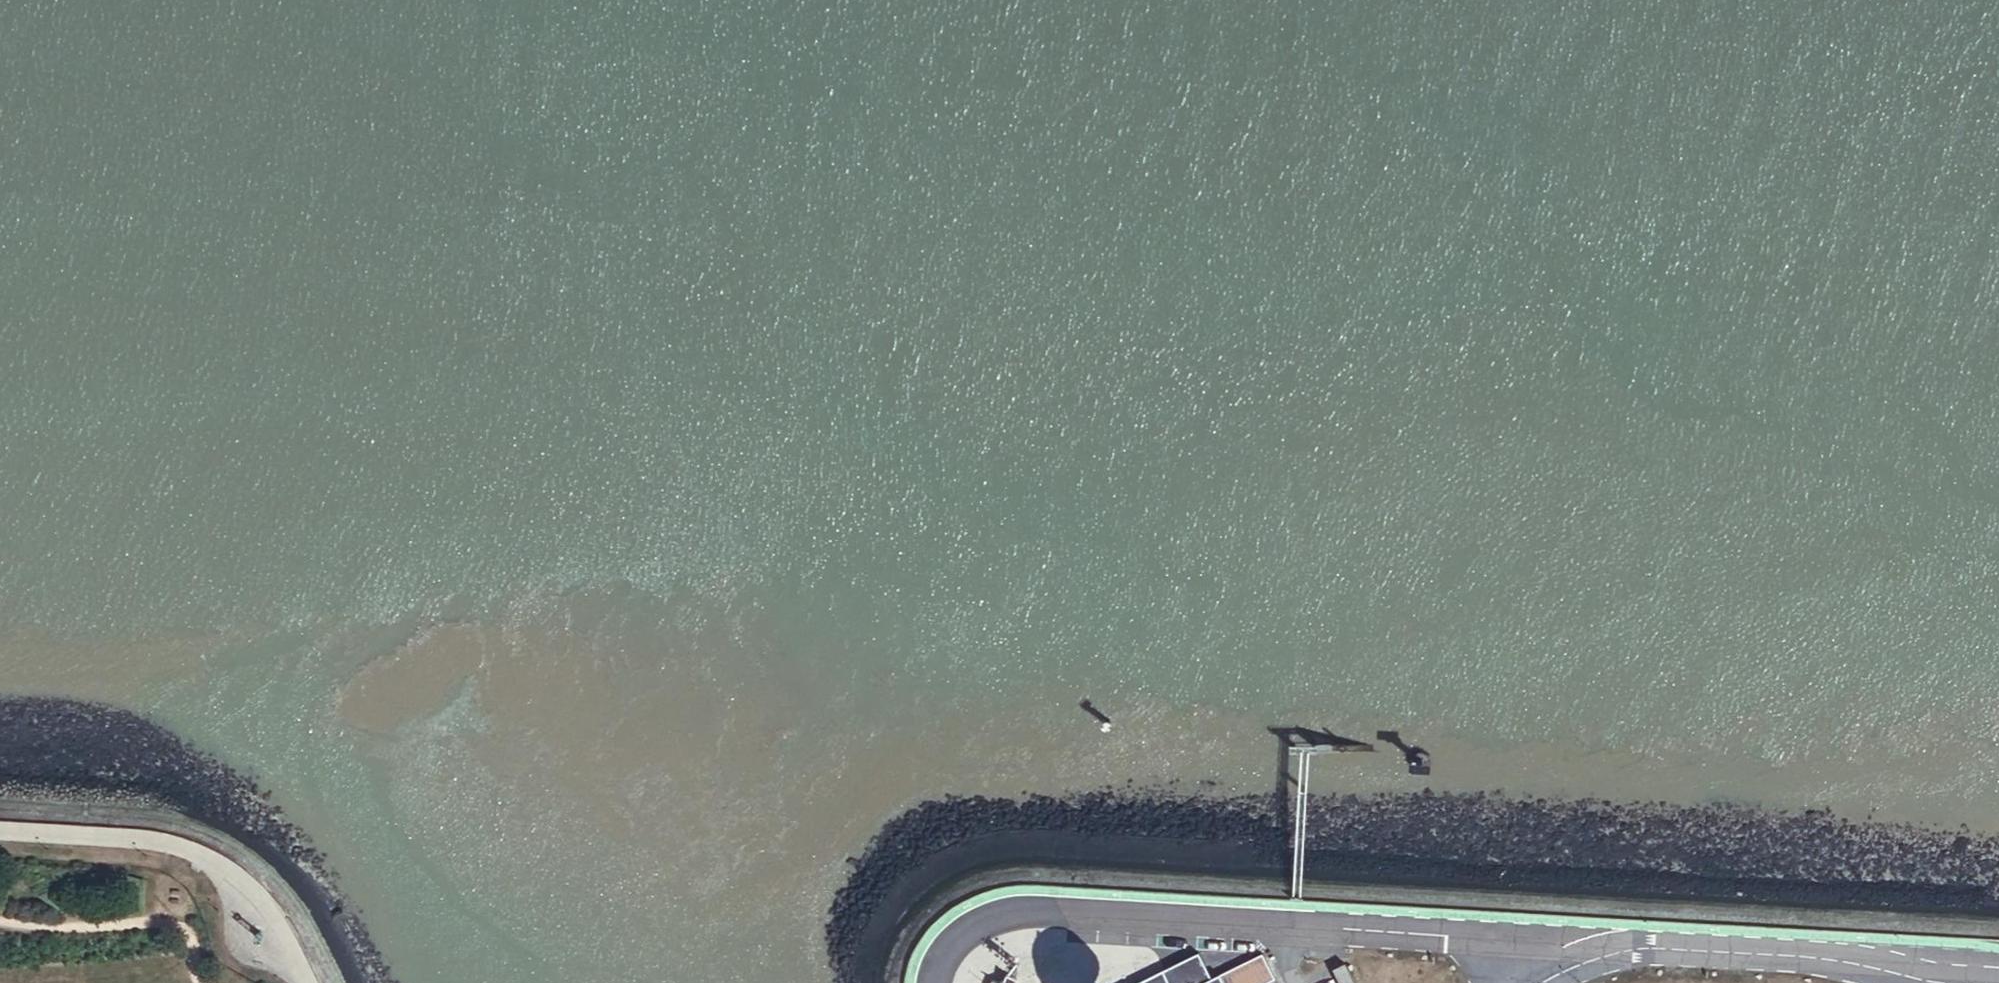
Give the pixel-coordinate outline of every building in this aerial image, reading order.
[(1263,957),(1209,982),(1271,982),(1276,981),(1263,957)]
